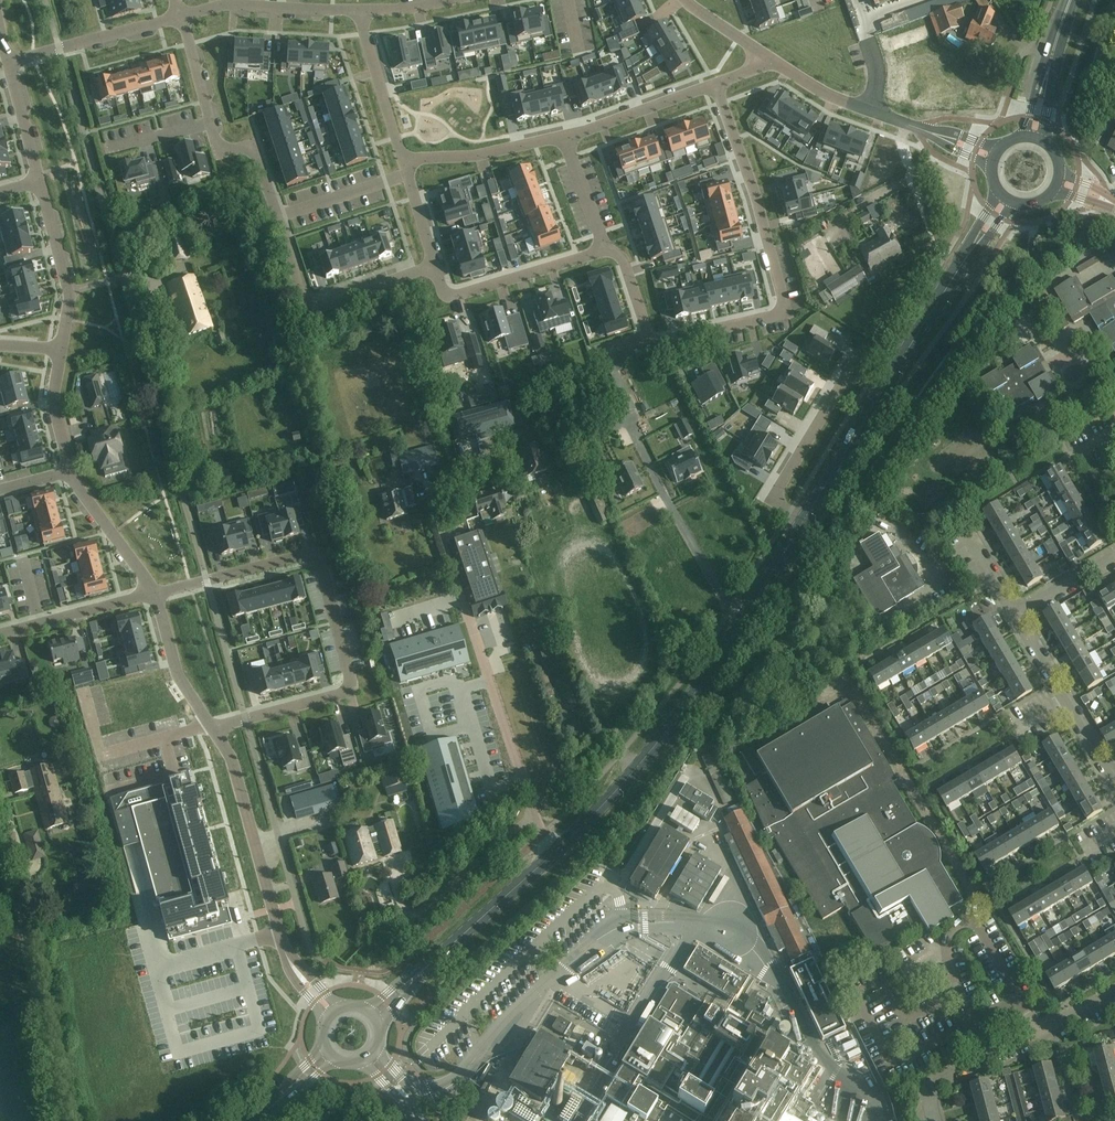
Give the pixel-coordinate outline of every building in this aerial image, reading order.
[(108,1),(113,18),(127,14),(123,0),(112,0),(108,1)] [(139,0),(123,0),(127,14),(141,10),(139,0)] [(613,3),(617,14),(639,5),(637,0),(619,0),(613,3)] [(751,5),(755,16),(774,9),(771,0),(766,0),(751,5)] [(844,0),(846,6),(846,5),(854,28),(859,27),(852,4),(850,0),(845,0),(844,0)] [(639,5),(617,14),(622,26),(620,27),(623,33),(636,28),(633,22),(644,17),(639,5)] [(960,5),(936,14),(943,35),(960,29),(957,20),(964,18),(960,5)] [(811,8),(798,12),(800,19),(813,14),(811,8)] [(976,21),(970,37),(989,45),(990,44),(991,45),(993,44),(996,38),(995,36),(993,36),(996,29),(987,26),(993,13),(982,8),(976,21)] [(774,9),(755,16),(759,28),(779,22),(774,9)] [(540,13),(526,15),(531,39),(544,37),(540,13)] [(526,15),(511,18),(516,42),(531,39),(526,15)] [(494,20),(481,23),(487,50),(500,47),(494,20)] [(481,23),(469,25),(475,52),(487,50),(481,23)] [(666,23),(643,36),(650,48),(652,47),(652,46),(672,34),(672,33),(673,33),(669,27),(669,28),(666,23)] [(457,32),(449,34),(455,61),(464,59),(463,55),(475,52),(469,25),(456,28),(457,32)] [(623,33),(618,35),(621,42),(638,34),(636,28),(623,33)] [(431,45),(421,47),(426,70),(437,68),(435,58),(449,55),(449,54),(451,53),(449,46),(447,46),(444,31),(435,33),(435,32),(433,32),(433,33),(429,34),(431,45)] [(672,34),(652,46),(652,47),(658,56),(660,54),(678,43),(672,34)] [(621,51),(616,37),(606,40),(611,54),(621,51)] [(395,41),(390,42),(395,67),(409,64),(410,68),(422,66),(418,45),(407,47),(405,39),(397,41),(397,40),(395,41)] [(228,56),(228,70),(248,71),(250,43),(247,42),(247,41),(241,41),(241,42),(236,42),(235,56),(228,56)] [(250,43),(248,71),(268,72),(269,58),(263,57),(263,43),(258,43),(258,42),(252,41),(252,43),(250,43)] [(678,43),(660,54),(665,63),(683,53),(678,43)] [(282,56),(281,70),(288,71),(288,68),(301,69),(301,66),(302,46),(289,45),(288,56),(282,56)] [(302,46),(301,66),(313,67),(314,67),(315,46),(302,46)] [(313,67),(313,72),(326,73),(328,47),(315,46),(314,67),(313,67)] [(683,53),(665,63),(672,74),(690,64),(687,59),(687,58),(684,53),(683,53)] [(180,76),(179,71),(177,72),(174,59),(160,63),(166,83),(179,79),(178,77),(180,76)] [(153,86),(166,83),(160,63),(147,66),(148,69),(153,86)] [(623,65),(604,72),(605,74),(606,74),(614,96),(626,91),(622,80),(628,78),(623,65)] [(136,72),(140,91),(141,96),(155,92),(153,86),(148,69),(136,72)] [(128,94),(140,91),(136,72),(123,76),(128,94)] [(460,81),(470,79),(468,72),(458,74),(460,81)] [(596,77),(596,78),(604,100),(614,96),(606,74),(605,74),(596,77)] [(595,75),(585,79),(594,103),(604,100),(596,78),(596,77),(595,75)] [(123,76),(110,79),(115,97),(128,94),(123,76)] [(504,77),(496,79),(500,92),(507,91),(504,77)] [(102,103),(116,99),(115,97),(110,79),(96,83),(100,95),(98,95),(100,100),(101,100),(102,103)] [(585,79),(565,86),(569,98),(569,100),(577,97),(581,108),(594,103),(585,79)] [(338,80),(325,85),(327,92),(340,87),(338,80)] [(426,80),(410,84),(412,91),(427,88),(426,80)] [(544,89),(544,91),(545,91),(550,114),(551,114),(551,115),(557,113),(557,112),(563,111),(560,100),(569,98),(565,86),(565,84),(544,89)] [(324,97),(327,109),(348,102),(344,91),(324,97)] [(523,93),(523,94),(524,99),(525,99),(529,119),(540,116),(534,94),(535,94),(534,91),(523,93)] [(535,94),(534,94),(540,116),(550,114),(545,91),(544,91),(535,94)] [(765,100),(758,112),(774,123),(788,101),(777,94),(771,104),(765,100)] [(524,99),(512,102),(517,122),(529,119),(525,99),(524,99)] [(788,101),(774,123),(784,129),(785,127),(784,127),(797,107),(788,101)] [(351,114),(348,102),(327,109),(331,120),(351,114)] [(797,107),(784,127),(785,127),(793,132),(806,113),(797,107)] [(264,117),(268,128),(288,122),(284,110),(264,117)] [(793,132),(791,134),(808,145),(816,133),(811,130),(817,120),(812,117),(813,116),(807,113),(806,113),(793,132)] [(331,120),(335,132),(355,125),(352,114),(351,114),(331,120)] [(690,125),(689,126),(696,145),(697,150),(710,146),(701,121),(696,123),(695,122),(690,124),(690,125)] [(268,128),(272,140),(292,133),(288,122),(268,128)] [(359,137),(355,125),(335,132),(339,143),(359,137)] [(689,126),(677,130),(684,149),(696,145),(689,126)] [(821,135),(816,148),(835,155),(837,150),(836,150),(843,130),(842,130),(842,129),(837,127),(836,128),(831,126),(827,137),(821,135)] [(669,146),(663,148),(668,161),(674,159),(672,154),(684,149),(677,130),(676,130),(676,129),(670,131),(671,132),(665,135),(669,146)] [(843,130),(836,150),(837,150),(847,154),(848,154),(855,135),(843,130)] [(296,145),(292,133),(272,140),(276,151),(296,145)] [(847,154),(845,159),(858,164),(867,139),(862,137),(862,136),(856,134),(856,135),(855,135),(848,154),(847,154)] [(359,137),(339,143),(343,155),(363,148),(359,137)] [(641,143),(640,144),(649,168),(668,161),(663,148),(656,150),(652,139),(647,141),(646,140),(641,142),(641,143)] [(191,169),(194,178),(209,173),(204,156),(195,158),(191,144),(176,148),(183,171),(191,169)] [(640,144),(628,148),(637,172),(649,168),(640,144)] [(276,151),(279,163),(300,156),(296,145),(276,151)] [(620,163),(614,166),(619,179),(637,172),(628,148),(627,148),(627,147),(621,149),(622,150),(616,152),(620,163)] [(363,148),(343,155),(346,166),(367,160),(363,148)] [(6,174),(4,168),(10,167),(7,154),(7,153),(0,155),(0,176),(6,174)] [(805,159),(798,154),(795,159),(802,163),(805,159)] [(303,168),(300,156),(279,163),(283,174),(303,168)] [(715,158),(702,162),(703,165),(705,169),(717,165),(715,158)] [(163,162),(167,179),(176,176),(172,160),(163,162)] [(143,162),(131,165),(130,163),(120,166),(121,168),(118,168),(121,176),(123,176),(125,183),(136,180),(137,183),(154,178),(151,166),(145,167),(143,162)] [(690,166),(678,170),(672,172),(675,180),(681,178),(693,173),(690,166)] [(307,179),(303,168),(283,174),(287,186),(307,179)] [(529,168),(508,176),(512,189),(515,188),(534,181),(534,180),(535,179),(532,173),(532,174),(529,168)] [(856,173),(851,187),(858,189),(863,176),(856,173)] [(444,195),(438,197),(443,211),(469,203),(469,204),(472,203),(468,189),(473,187),(470,177),(448,183),(451,193),(446,194),(444,194),(444,195)] [(713,179),(699,183),(704,202),(729,196),(726,183),(715,186),(713,179)] [(494,181),(487,183),(491,196),(499,194),(494,181)] [(534,181),(515,188),(518,197),(518,198),(538,190),(534,181)] [(809,184),(786,188),(789,201),(812,197),(809,184)] [(167,189),(158,191),(162,204),(170,202),(167,189)] [(518,197),(516,198),(520,209),(542,200),(538,190),(518,198),(518,197)] [(729,196),(704,202),(707,212),(732,206),(729,196)] [(658,197),(633,205),(635,211),(634,211),(636,217),(637,217),(637,218),(657,211),(657,212),(662,210),(658,197)] [(812,197),(789,202),(792,216),(816,211),(812,197)] [(542,200),(520,209),(524,219),(526,218),(545,210),(542,200)] [(469,203),(443,211),(447,224),(462,220),(465,228),(478,224),(475,214),(473,215),(469,204),(469,203)] [(835,205),(824,208),(826,214),(836,209),(835,205)] [(732,206),(707,212),(710,223),(715,222),(715,221),(735,216),(732,206)] [(545,210),(526,218),(529,227),(529,228),(551,220),(547,209),(545,210)] [(0,232),(26,225),(22,212),(7,216),(5,210),(0,211),(0,231),(0,232)] [(491,211),(484,214),(486,221),(494,219),(491,211)] [(657,211),(637,218),(640,228),(660,221),(657,212),(657,211)] [(868,211),(858,216),(863,225),(872,219),(868,211)] [(735,216),(715,221),(715,222),(717,231),(718,232),(738,226),(735,216)] [(660,221),(640,228),(644,238),(668,229),(665,219),(660,221)] [(529,227),(527,228),(531,239),(555,230),(551,220),(529,228),(529,227)] [(26,225),(0,232),(4,245),(30,238),(26,225)] [(381,231),(369,235),(370,238),(371,238),(379,260),(391,255),(387,244),(393,242),(388,226),(380,229),(381,231)] [(717,231),(712,232),(718,252),(731,248),(730,242),(741,239),(738,226),(718,232),(717,231)] [(887,227),(877,233),(880,237),(859,249),(870,269),(901,253),(887,227)] [(668,229),(644,238),(647,248),(672,240),(668,229)] [(555,230),(531,239),(535,251),(560,242),(555,230)] [(478,232),(451,240),(455,252),(482,244),(478,232)] [(170,262),(189,257),(183,234),(164,237),(170,262)] [(30,238),(4,245),(7,258),(5,259),(6,265),(19,262),(18,256),(33,252),(29,239),(30,239),(30,238)] [(370,238),(360,241),(361,244),(362,244),(369,263),(379,260),(371,238),(370,238)] [(647,249),(646,249),(648,255),(649,255),(651,260),(662,257),(664,263),(683,257),(681,250),(676,252),(672,240),(647,248),(647,249)] [(827,249),(826,246),(812,252),(819,269),(848,257),(842,242),(827,249)] [(361,244),(352,247),(359,267),(369,263),(362,244),(361,244)] [(455,252),(453,252),(455,260),(457,259),(459,264),(480,258),(478,251),(483,249),(482,244),(455,252)] [(514,246),(507,248),(511,261),(518,259),(514,246)] [(352,247),(342,251),(349,270),(359,267),(352,247)] [(331,249),(311,256),(316,269),(322,267),(326,278),(339,274),(332,254),(331,249)] [(1077,268),(1096,255),(1092,250),(1073,262),(1077,268)] [(332,254),(339,274),(349,270),(342,251),(332,254)] [(508,266),(504,251),(497,253),(502,268),(508,266)] [(480,258),(459,264),(463,277),(473,274),(475,279),(486,275),(480,258)] [(31,264),(10,269),(14,282),(34,277),(31,264)] [(657,273),(659,283),(678,278),(676,269),(657,273)] [(595,275),(588,277),(592,290),(611,284),(607,271),(601,273),(601,272),(595,274),(595,275)] [(753,271),(734,276),(740,301),(741,301),(741,302),(747,301),(747,300),(753,298),(750,287),(756,285),(753,271)] [(863,272),(828,291),(836,300),(868,282),(863,272)] [(212,327),(194,275),(168,284),(185,335),(212,327)] [(1089,313),(1109,347),(1112,345),(1114,349),(1114,279),(1114,280),(1112,275),(1084,291),(1076,277),(1055,290),(1074,322),(1089,313)] [(734,276),(723,278),(724,281),(729,304),(740,301),(734,276)] [(37,288),(34,277),(14,282),(17,294),(37,288)] [(724,281),(713,283),(714,286),(719,306),(729,304),(724,281)] [(611,284),(592,290),(595,301),(614,295),(611,284)] [(714,286),(703,288),(704,291),(704,290),(709,309),(719,306),(714,286)] [(37,301),(36,300),(40,299),(37,288),(17,294),(19,304),(20,305),(37,301)] [(693,288),(683,290),(688,315),(699,313),(694,293),(693,288)] [(683,290),(663,295),(666,309),(673,307),(676,318),(688,315),(683,290)] [(694,293),(699,313),(710,310),(709,309),(704,290),(704,291),(694,293)] [(539,312),(533,313),(537,326),(548,323),(551,331),(555,329),(557,336),(573,331),(568,316),(564,302),(554,305),(550,294),(535,299),(539,312)] [(614,295),(595,301),(599,313),(618,306),(614,295)] [(19,317),(25,316),(25,317),(34,315),(34,313),(39,312),(37,301),(20,305),(19,304),(16,305),(19,317)] [(618,306),(599,313),(603,324),(622,317),(618,306)] [(227,320),(239,317),(237,309),(225,311),(227,320)] [(487,325),(484,326),(487,335),(490,334),(492,341),(501,338),(501,339),(505,338),(509,351),(529,345),(522,322),(509,326),(507,320),(504,321),(501,311),(493,313),(493,314),(484,317),(487,325)] [(622,317),(603,324),(607,336),(627,330),(622,317)] [(444,327),(435,329),(442,353),(463,347),(466,346),(470,360),(481,356),(475,336),(464,339),(464,340),(461,341),(460,338),(461,338),(459,333),(456,323),(447,325),(444,325),(444,327)] [(816,338),(808,352),(818,358),(827,363),(836,349),(823,341),(828,334),(814,325),(809,333),(816,338)] [(215,337),(219,346),(227,343),(223,334),(215,337)] [(541,336),(532,339),(537,352),(545,349),(541,336)] [(1058,384),(1036,347),(1033,349),(1030,345),(1011,356),(1016,364),(1002,373),(999,369),(980,380),(989,395),(993,393),(1001,407),(997,409),(1006,424),(1022,415),(1017,408),(1035,397),(1038,401),(1057,390),(1055,386),(1058,384)] [(770,354),(762,366),(768,370),(775,357),(770,354)] [(742,355),(727,359),(734,383),(749,379),(749,378),(759,374),(754,357),(746,360),(746,361),(744,362),(742,355)] [(1065,359),(1056,362),(1059,372),(1068,370),(1065,359)] [(783,387),(783,388),(803,400),(802,400),(804,401),(814,386),(802,379),(807,371),(793,363),(784,377),(788,379),(783,387)] [(705,378),(692,385),(700,400),(708,396),(710,401),(722,394),(720,389),(726,386),(715,365),(713,366),(712,364),(701,369),(705,378)] [(615,370),(601,376),(621,418),(635,411),(615,370)] [(90,396),(94,407),(104,404),(104,402),(107,402),(103,389),(105,388),(101,373),(87,377),(92,395),(90,396)] [(24,389),(20,375),(0,380),(0,395),(24,389)] [(769,399),(764,407),(777,415),(782,408),(793,415),(802,400),(803,400),(783,388),(783,387),(781,386),(772,401),(769,399)] [(28,403),(24,389),(0,395),(0,397),(2,403),(0,404),(0,417),(15,414),(13,407),(28,403)] [(515,426),(508,402),(448,419),(455,442),(476,436),(477,440),(495,436),(494,431),(515,426)] [(524,403),(512,406),(518,429),(529,426),(524,403)] [(33,424),(30,412),(6,418),(9,431),(13,430),(13,429),(33,424)] [(688,419),(678,425),(685,439),(695,434),(688,419)] [(714,419),(708,423),(707,423),(711,430),(718,426),(714,419)] [(36,435),(33,424),(13,429),(13,430),(16,441),(36,435)] [(755,425),(744,442),(747,444),(770,457),(774,451),(777,446),(763,438),(766,432),(755,425)] [(95,432),(96,437),(88,440),(94,460),(99,458),(102,467),(103,467),(104,470),(118,465),(118,463),(119,462),(116,453),(122,452),(116,432),(110,433),(108,428),(95,432)] [(19,452),(40,447),(36,435),(16,441),(19,452)] [(557,439),(549,442),(552,452),(560,449),(557,439)] [(548,470),(539,443),(517,450),(526,477),(548,470)] [(735,451),(731,458),(734,465),(745,471),(751,462),(763,469),(766,464),(770,457),(747,444),(741,454),(735,451)] [(19,452),(17,453),(20,465),(43,459),(40,447),(19,452)] [(403,475),(438,466),(433,447),(398,456),(397,451),(388,453),(392,468),(400,465),(403,475)] [(675,460),(667,464),(676,483),(684,479),(686,481),(694,477),(693,475),(701,471),(692,452),(684,456),(682,452),(673,456),(675,460)] [(631,463),(613,471),(626,496),(643,488),(631,463)] [(1046,475),(1054,488),(1069,479),(1062,466),(1046,475)] [(1069,479),(1054,488),(1061,500),(1077,491),(1069,479)] [(1022,485),(1023,488),(1027,494),(1033,490),(1031,485),(1032,483),(1030,480),(1022,485)] [(287,494),(295,492),(292,482),(284,484),(287,494)] [(412,487),(400,490),(380,496),(387,520),(406,515),(405,509),(416,506),(412,487)] [(492,521),(495,519),(497,523),(505,520),(504,517),(507,516),(503,505),(506,504),(500,488),(472,497),(472,498),(466,500),(468,507),(474,504),(477,514),(480,513),(483,521),(491,518),(492,521)] [(1027,494),(1023,488),(1017,492),(1020,498),(1027,494)] [(35,510),(55,504),(51,491),(39,494),(39,493),(34,494),(34,495),(31,496),(35,509),(35,510)] [(1061,500),(1069,513),(1084,504),(1077,491),(1061,500)] [(612,520),(603,500),(600,493),(586,499),(598,526),(612,520)] [(249,506),(247,497),(245,497),(245,495),(241,496),(242,498),(239,498),(242,508),(249,506)] [(1031,501),(1034,506),(1041,502),(1037,497),(1031,501)] [(12,501),(5,503),(9,516),(15,515),(12,501)] [(1034,506),(1031,501),(1025,505),(1028,510),(1034,506)] [(984,512),(991,525),(1007,516),(999,503),(984,512)] [(35,509),(31,510),(34,521),(58,515),(55,504),(35,510),(35,509)] [(1076,525),(1091,516),(1084,504),(1069,513),(1072,519),(1067,522),(1070,528),(1076,525)] [(291,508),(292,511),(279,514),(285,538),(298,535),(295,522),(302,520),(299,506),(291,508)] [(282,539),(285,538),(279,514),(279,511),(257,517),(261,531),(268,529),(272,542),(276,541),(276,542),(282,541),(282,539)] [(41,531),(61,526),(58,515),(34,521),(37,533),(41,532),(41,531)] [(1037,515),(1031,518),(1034,523),(1040,520),(1037,515)] [(991,525),(999,537),(1014,528),(1007,516),(991,525)] [(1050,516),(1044,520),(1047,525),(1054,521),(1051,516),(1050,516)] [(1083,537),(1099,528),(1091,516),(1076,525),(1081,533),(1077,536),(1079,539),(1083,537)] [(252,533),(248,519),(228,525),(235,552),(238,551),(238,552),(245,551),(244,549),(248,548),(245,535),(252,533)] [(228,525),(207,530),(211,544),(218,542),(221,555),(235,552),(228,525)] [(41,531),(41,532),(44,545),(64,539),(61,526),(41,531)] [(1044,527),(1038,531),(1041,536),(1047,532),(1044,527)] [(999,537),(1006,549),(1021,540),(1014,528),(999,537)] [(1055,537),(1061,533),(1058,528),(1052,532),(1055,537)] [(1086,546),(1082,548),(1085,553),(1106,541),(1099,528),(1083,537),(1085,541),(1084,542),(1086,546)] [(506,606),(481,532),(450,543),(475,616),(506,606)] [(24,550),(21,536),(15,538),(18,551),(24,550)] [(915,570),(912,571),(905,559),(894,566),(877,538),(859,550),(871,574),(852,584),(875,623),(896,612),(896,607),(923,591),(916,579),(915,570)] [(1048,548),(1055,544),(1052,539),(1045,543),(1048,548)] [(1021,540),(1006,549),(1013,562),(1029,553),(1021,540)] [(1059,544),(1064,553),(1070,549),(1065,541),(1059,544)] [(77,561),(97,556),(94,543),(81,546),(81,545),(76,546),(77,547),(74,548),(77,561)] [(511,567),(520,563),(514,547),(505,550),(511,567)] [(1070,549),(1064,553),(1069,562),(1076,558),(1070,549)] [(1013,562),(1021,574),(1036,565),(1029,553),(1013,562)] [(100,567),(97,556),(77,561),(76,561),(80,573),(82,572),(100,567)] [(1060,568),(1066,564),(1063,559),(1057,563),(1060,568)] [(1036,565),(1021,574),(1028,587),(1044,578),(1036,565)] [(82,572),(85,582),(85,583),(103,578),(100,567),(82,572)] [(103,578),(85,583),(85,582),(80,583),(84,597),(107,591),(103,578)] [(300,580),(287,583),(292,603),(305,600),(300,580)] [(287,583),(286,583),(286,584),(276,587),(281,606),(292,603),(287,583)] [(9,585),(0,587),(0,614),(9,612),(6,600),(12,599),(9,585)] [(264,590),(269,609),(281,606),(276,587),(264,590)] [(1086,596),(1093,592),(1090,587),(1083,591),(1086,596)] [(1114,606),(1114,592),(1112,587),(1100,595),(1109,610),(1114,606)] [(67,602),(64,588),(57,590),(61,604),(67,602)] [(252,593),(258,612),(269,609),(264,590),(252,593)] [(241,595),(246,615),(258,612),(252,593),(241,596),(241,595)] [(230,611),(231,611),(233,618),(246,615),(241,595),(228,599),(230,605),(228,605),(230,611)] [(1094,609),(1100,605),(1097,600),(1091,604),(1094,609)] [(1052,627),(1067,618),(1060,605),(1045,614),(1052,627)] [(1101,621),(1108,617),(1105,612),(1098,616),(1101,621)] [(120,634),(140,629),(137,615),(124,618),(124,617),(119,618),(119,620),(117,620),(120,633),(120,634)] [(975,641),(980,638),(995,629),(988,617),(978,622),(975,617),(962,624),(966,630),(973,626),(977,633),(972,636),(975,641)] [(1052,627),(1059,639),(1075,630),(1067,618),(1052,627)] [(1109,634),(1114,630),(1112,625),(1106,629),(1109,634)] [(458,627),(395,645),(405,681),(468,663),(458,627)] [(385,630),(389,642),(395,640),(392,628),(385,630)] [(143,639),(140,629),(120,634),(120,633),(117,634),(120,646),(123,645),(122,645),(143,639)] [(930,636),(939,651),(951,644),(942,629),(930,636)] [(995,629),(980,638),(987,651),(1003,641),(995,629)] [(1059,639),(1067,652),(1082,643),(1075,630),(1059,639)] [(917,643),(927,659),(939,651),(930,636),(917,643)] [(126,656),(146,650),(143,639),(122,645),(123,645),(125,656),(126,656)] [(959,651),(966,646),(963,641),(956,645),(959,651)] [(987,651),(995,663),(1010,654),(1003,641),(987,651)] [(64,642),(43,646),(49,674),(72,669),(64,642)] [(905,651),(914,666),(927,659),(917,643),(905,651)] [(1082,643),(1067,652),(1074,664),(1089,655),(1082,643)] [(126,656),(130,669),(124,670),(126,677),(140,673),(138,667),(149,664),(146,650),(126,656)] [(893,658),(902,673),(914,666),(905,651),(893,658)] [(15,663),(12,653),(5,655),(4,652),(0,653),(0,680),(10,677),(11,682),(28,678),(24,661),(15,663)] [(319,652),(313,654),(314,659),(302,663),(301,663),(306,683),(320,679),(317,668),(323,666),(319,652)] [(966,663),(973,659),(970,654),(963,658),(966,663)] [(1002,675),(1017,666),(1010,654),(995,663),(1002,675)] [(1074,664),(1081,676),(1096,667),(1089,655),(1074,664)] [(880,665),(889,681),(902,673),(893,658),(880,665)] [(960,670),(965,666),(961,660),(956,663),(960,670)] [(290,665),(295,686),(306,683),(301,663),(302,663),(301,662),(290,665)] [(290,665),(278,668),(279,671),(280,670),(284,689),(295,686),(290,665)] [(889,681),(880,665),(868,673),(877,688),(889,681)] [(257,684),(260,695),(274,692),(269,673),(268,666),(247,672),(251,685),(257,684)] [(973,675),(980,672),(977,666),(970,670),(973,675)] [(1002,675),(1009,688),(1025,679),(1017,666),(1002,675)] [(946,677),(952,674),(948,667),(942,670),(946,677)] [(1096,667),(1081,676),(1089,689),(1104,680),(1096,667)] [(90,669),(72,674),(75,686),(94,681),(90,669)] [(280,670),(279,671),(269,673),(274,692),(284,689),(280,670)] [(957,683),(962,680),(959,673),(953,677),(957,683)] [(934,684),(939,681),(935,674),(930,678),(934,684)] [(984,678),(978,682),(981,688),(987,684),(984,678)] [(139,683),(143,697),(158,693),(154,679),(139,683)] [(1025,679),(1009,688),(1017,700),(1032,691),(1025,679)] [(945,691),(950,687),(946,681),(941,684),(945,691)] [(1110,690),(1114,687),(1111,681),(1106,684),(1110,690)] [(918,685),(922,691),(927,688),(923,682),(918,685)] [(128,701),(143,697),(139,683),(124,688),(128,701)] [(932,698),(938,695),(934,688),(928,691),(932,698)] [(1093,691),(1094,692),(1097,698),(1102,694),(1099,688),(1093,691)] [(967,699),(976,714),(989,706),(979,691),(967,699)] [(988,700),(995,696),(992,691),(985,695),(988,700)] [(1094,692),(1087,696),(1087,695),(1081,698),(1085,705),(1092,701),(1093,702),(1096,700),(1096,699),(1097,698),(1094,692)] [(158,693),(143,697),(147,710),(162,706),(158,693)] [(903,704),(908,701),(905,695),(899,698),(903,704)] [(921,695),(916,698),(920,705),(925,702),(921,695)] [(143,697),(128,701),(132,714),(147,710),(143,697)] [(851,697),(740,750),(753,775),(747,778),(815,922),(848,891),(853,901),(860,898),(876,914),(899,903),(899,899),(900,899),(926,926),(958,895),(920,817),(878,837),(865,810),(827,829),(831,839),(823,842),(841,879),(801,838),(793,841),(787,829),(797,829),(797,819),(778,819),(788,809),(785,802),(880,758),(851,697)] [(967,699),(954,706),(964,721),(976,714),(967,699)] [(908,701),(903,704),(907,711),(912,708),(908,701)] [(887,705),(890,712),(896,709),(892,702),(887,705)] [(996,713),(1002,709),(999,704),(992,707),(996,713)] [(942,713),(951,729),(964,721),(954,706),(942,713)] [(900,715),(896,709),(890,712),(894,718),(900,715)] [(379,712),(362,717),(366,734),(359,737),(364,754),(372,751),(372,749),(391,743),(388,733),(385,734),(379,712)] [(930,721),(939,736),(951,729),(942,713),(930,721)] [(917,728),(926,743),(939,736),(930,721),(917,728)] [(338,724),(321,729),(328,754),(339,751),(343,766),(356,762),(350,739),(343,741),(338,724)] [(1114,725),(1101,732),(1110,748),(1114,745),(1114,727),(1114,725)] [(926,743),(917,728),(905,735),(914,751),(926,743)] [(1051,758),(1066,749),(1059,736),(1043,745),(1051,758)] [(284,767),(295,764),(297,772),(310,768),(306,752),(299,754),(294,737),(277,742),(280,751),(278,752),(280,759),(282,759),(284,767)] [(443,831),(443,829),(479,819),(479,820),(480,820),(456,738),(455,739),(455,740),(419,751),(419,749),(418,750),(442,831),(443,831)] [(1001,756),(1010,771),(1022,763),(1013,748),(1001,756)] [(1073,761),(1066,749),(1051,758),(1058,770),(1073,761)] [(735,800),(713,751),(702,757),(724,805),(735,800)] [(1025,763),(1032,759),(1029,754),(1022,758),(1025,763)] [(988,763),(997,778),(1010,771),(1001,756),(988,763)] [(736,757),(728,762),(737,778),(746,773),(736,757)] [(405,760),(382,767),(384,774),(380,775),(385,790),(402,784),(405,792),(414,789),(405,760)] [(1081,773),(1073,761),(1058,770),(1065,782),(1081,773)] [(976,770),(985,786),(997,778),(988,763),(976,770)] [(36,793),(57,787),(51,765),(30,771),(23,773),(23,772),(10,776),(15,794),(28,790),(28,789),(34,788),(36,793)] [(985,786),(976,770),(964,778),(973,793),(976,799),(988,792),(985,786)] [(1088,786),(1081,773),(1065,782),(1073,795),(1088,786)] [(191,774),(109,796),(123,845),(141,840),(169,939),(232,922),(191,774)] [(326,774),(318,776),(321,785),(329,782),(326,774)] [(1034,777),(1037,782),(1044,779),(1041,774),(1034,777)] [(973,793),(964,778),(951,785),(960,800),(973,793)] [(1026,782),(1030,789),(1035,786),(1031,779),(1026,782)] [(1051,791),(1044,779),(1037,782),(1045,795),(1051,791)] [(679,795),(696,805),(708,812),(711,806),(713,804),(714,801),(706,796),(686,784),(685,786),(679,795)] [(290,797),(296,819),(339,806),(332,785),(290,797)] [(960,800),(951,785),(939,792),(948,808),(960,800)] [(291,786),(285,788),(287,795),(293,793),(291,786)] [(1095,798),(1088,786),(1073,795),(1080,807),(1095,798)] [(57,787),(36,793),(46,830),(68,823),(57,787)] [(1017,797),(1023,793),(1019,787),(1013,790),(1017,797)] [(1028,803),(1033,799),(1029,793),(1024,796),(1028,803)] [(1005,804),(1010,801),(1006,794),(1001,797),(1005,804)] [(1052,807),(1058,803),(1055,798),(1049,802),(1052,807)] [(1103,811),(1095,798),(1080,807),(1087,820),(1103,811)] [(1016,810),(1021,807),(1017,800),(1012,803),(1016,810)] [(993,811),(998,808),(994,801),(989,804),(993,811)] [(721,813),(724,819),(734,841),(727,844),(753,897),(762,918),(779,952),(786,949),(792,962),(790,963),(793,968),(790,969),(790,970),(812,960),(741,811),(743,810),(740,803),(721,813)] [(696,805),(693,811),(704,818),(710,821),(719,807),(713,804),(708,812),(696,805)] [(672,815),(670,819),(669,820),(692,834),(700,822),(677,808),(672,815)] [(1003,817),(1009,814),(1005,808),(1000,811),(1003,817)] [(1038,818),(1047,833),(1059,826),(1050,811),(1038,818)] [(1059,820),(1066,816),(1062,811),(1056,815),(1059,820)] [(975,814),(970,818),(974,824),(979,821),(975,814)] [(991,825),(996,821),(992,815),(987,818),(991,825)] [(1025,825),(1034,841),(1047,833),(1038,818),(1025,825)] [(367,830),(366,828),(344,835),(353,866),(376,859),(371,844),(380,841),(384,855),(401,849),(391,820),(375,825),(375,827),(367,830)] [(983,827),(979,821),(974,824),(978,830),(983,827)] [(967,828),(963,822),(957,825),(961,831),(967,828)] [(1066,832),(1073,828),(1070,823),(1063,827),(1066,832)] [(1013,833),(1022,848),(1034,841),(1025,825),(1013,833)] [(967,828),(961,831),(965,838),(970,835),(967,828)] [(663,829),(630,884),(654,899),(689,845),(663,829)] [(36,833),(25,836),(32,860),(43,857),(36,833)] [(1001,840),(1010,855),(1022,848),(1013,833),(1001,840)] [(1010,855),(1001,840),(988,847),(997,863),(1010,855)] [(997,863),(988,847),(976,855),(985,870),(997,863)] [(721,871),(694,855),(670,895),(697,911),(721,871)] [(336,880),(349,877),(344,862),(331,866),(336,880)] [(1072,875),(1081,891),(1093,883),(1084,868),(1072,875)] [(338,898),(331,875),(313,880),(316,891),(317,891),(321,903),(338,898)] [(1059,883),(1068,898),(1081,891),(1072,875),(1059,883)] [(1097,884),(1104,880),(1101,875),(1094,879),(1097,884)] [(1047,890),(1056,905),(1068,898),(1059,883),(1047,890)] [(1034,897),(1044,913),(1056,905),(1047,890),(1034,897)] [(1114,904),(1114,902),(1114,901),(1114,899),(1113,895),(1106,899),(1112,909),(1114,907),(1113,905),(1114,904)] [(1022,904),(1031,920),(1044,913),(1034,897),(1022,904)] [(1101,909),(1106,905),(1102,899),(1097,902),(1101,909)] [(1031,920),(1022,904),(1009,912),(1019,927),(1031,920)] [(1088,916),(1093,913),(1090,906),(1084,910),(1088,916)] [(1099,922),(1104,919),(1100,913),(1095,916),(1099,922)] [(1076,923),(1081,920),(1077,914),(1072,917),(1076,923)] [(1087,930),(1092,926),(1088,920),(1083,923),(1087,930)] [(1063,931),(1069,927),(1065,921),(1060,924),(1063,931)] [(1074,937),(1079,934),(1076,927),(1070,930),(1074,937)] [(1041,937),(1045,944),(1050,941),(1046,934),(1041,937)] [(1062,944),(1067,941),(1063,935),(1058,938),(1062,944)] [(1096,945),(1105,960),(1114,955),(1114,949),(1109,938),(1096,945)] [(1028,945),(1032,951),(1038,948),(1034,941),(1028,945)] [(1049,950),(1054,947),(1050,941),(1045,944),(1049,950)] [(684,969),(736,1002),(751,978),(698,945),(684,969)] [(1105,960),(1096,945),(1084,952),(1093,968),(1105,960)] [(1036,958),(1041,954),(1038,948),(1032,951),(1036,958)] [(1093,968),(1084,952),(1071,960),(1080,975),(1093,968)] [(812,960),(790,970),(789,971),(822,1040),(845,1029),(812,960)] [(1059,967),(1068,982),(1080,975),(1071,960),(1059,967)] [(1068,982),(1059,967),(1046,974),(1055,990),(1068,982)] [(786,1115),(813,1070),(787,1054),(788,1052),(770,1041),(769,1043),(701,1001),(672,983),(657,1008),(647,1024),(621,1066),(623,1068),(590,1120),(782,1120),(786,1115)] [(752,996),(744,1008),(759,1017),(767,1005),(765,1004),(769,998),(759,991),(755,998),(752,996)] [(570,1038),(577,1027),(560,1017),(554,1027),(570,1038)] [(574,1054),(539,1033),(508,1083),(541,1103),(566,1063),(571,1066),(577,1056),(573,1054),(574,1054)] [(576,1034),(573,1041),(585,1046),(587,1039),(576,1034)] [(585,1045),(581,1053),(591,1060),(596,1052),(585,1045)] [(1114,1061),(1114,1059),(1112,1047),(1094,1052),(1098,1065),(1114,1061)] [(1098,1065),(1101,1079),(1114,1075),(1114,1061),(1098,1065)] [(1037,1081),(1055,1077),(1052,1063),(1034,1068),(1037,1081)] [(1008,1089),(1013,1088),(1009,1075),(1011,1074),(1010,1070),(1001,1072),(1003,1077),(998,1078),(999,1080),(1006,1079),(1008,1089)] [(1101,1079),(1105,1092),(1114,1089),(1114,1075),(1101,1079)] [(1055,1077),(1037,1081),(1041,1095),(1059,1090),(1055,1077)] [(975,1098),(992,1094),(988,1080),(971,1085),(975,1098)] [(1017,1087),(1020,1100),(1025,1099),(1021,1086),(1017,1087)] [(1105,1092),(1108,1106),(1114,1104),(1114,1089),(1105,1092)] [(1059,1090),(1041,1095),(1044,1108),(1062,1103),(1059,1090)] [(992,1094),(975,1098),(978,1112),(996,1107),(992,1094)] [(1025,1099),(1020,1100),(1024,1114),(1028,1113),(1025,1099)] [(1044,1108),(1048,1120),(1052,1120),(1066,1117),(1062,1103),(1044,1108)] [(978,1112),(981,1120),(997,1120),(999,1120),(996,1107),(978,1112)]
